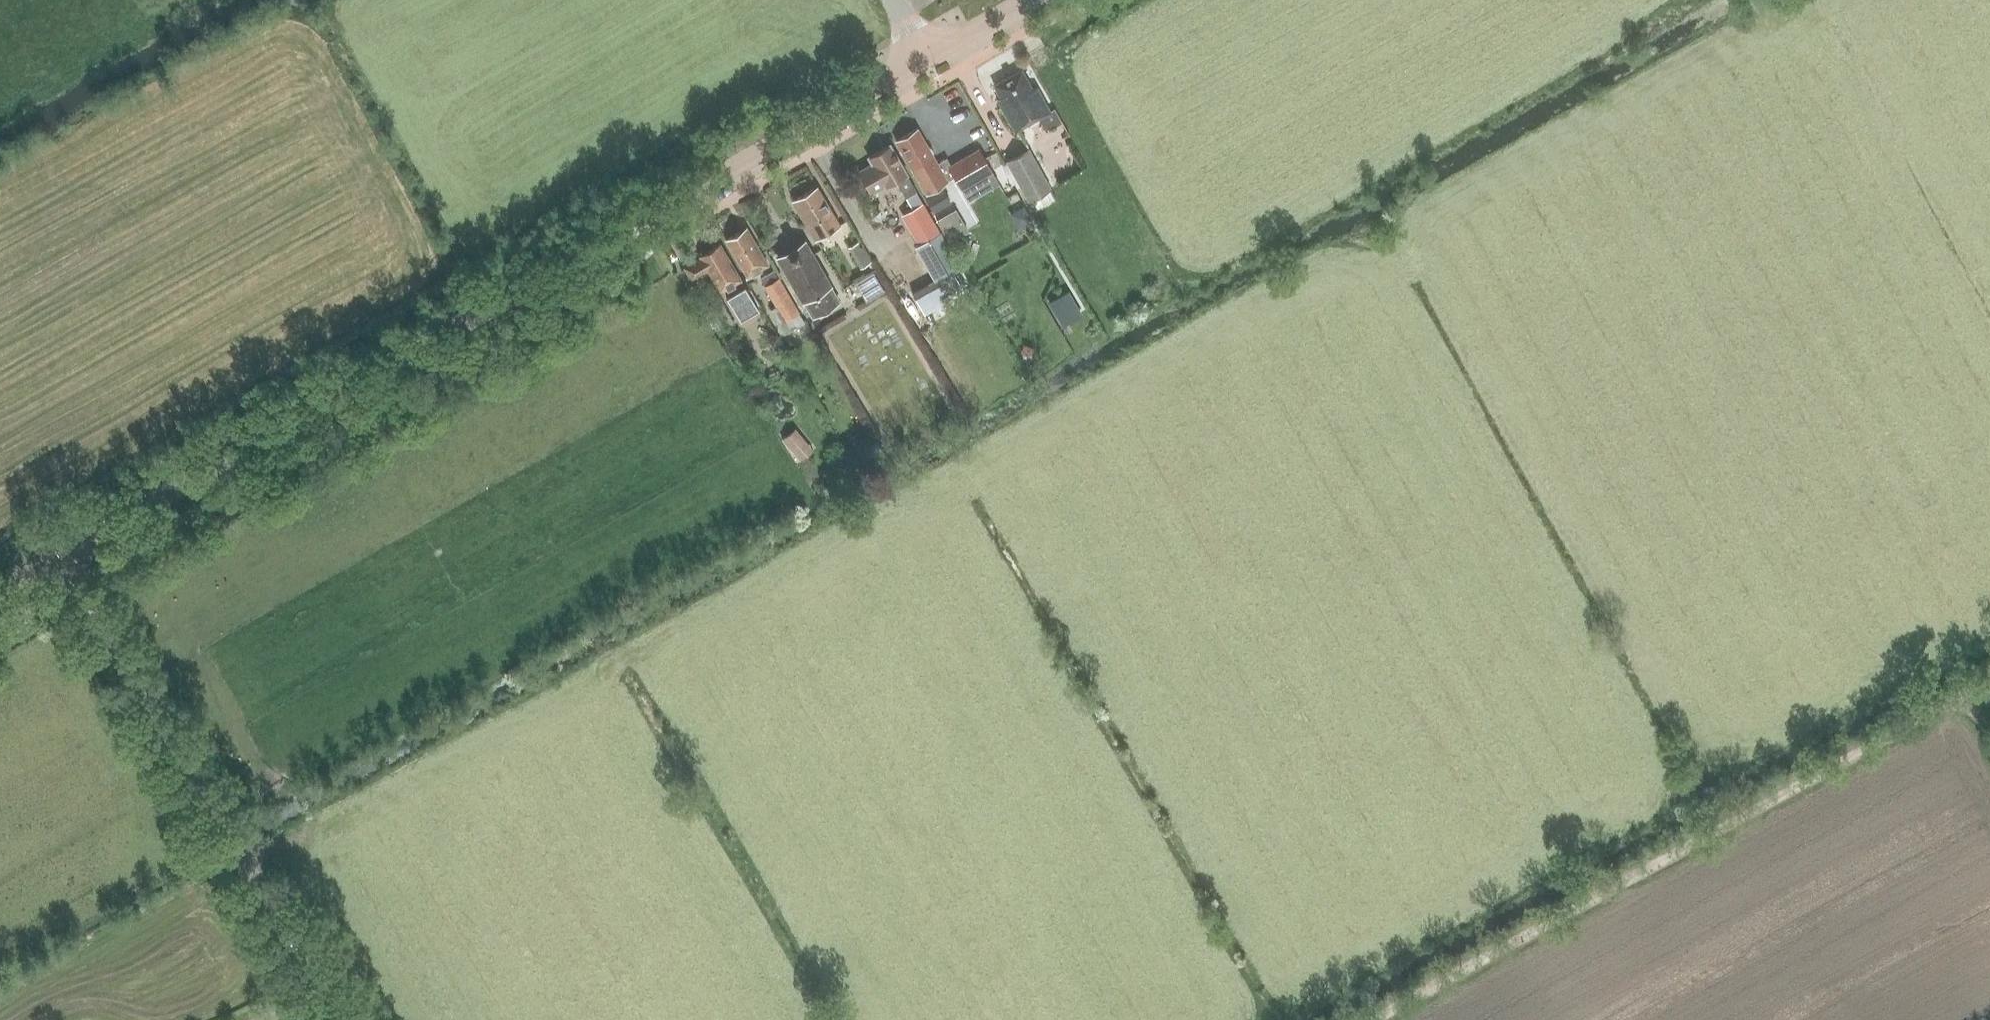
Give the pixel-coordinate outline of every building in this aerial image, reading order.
[(1014,131),(1038,118),(1046,131),(1061,122),(1054,109),(1049,111),(1036,87),(1032,89),(1021,70),(993,85),(1004,105),(1000,107),(1014,131)] [(944,179),(954,173),(950,165),(946,158),(936,164),(932,157),(931,156),(932,153),(929,149),(926,148),(915,128),(896,139),(913,168),(912,168),(923,186),(925,190),(944,179)] [(897,183),(907,200),(917,194),(915,191),(916,191),(906,173),(905,173),(889,145),(868,156),(872,162),(857,171),(870,194),(896,179),(898,183),(897,183)] [(963,187),(991,171),(979,148),(950,165),(954,173),(963,187)] [(1028,201),(1030,200),(1034,209),(1055,197),(1028,149),(1006,161),(1028,201)] [(816,238),(839,224),(816,186),(793,199),(816,238)] [(933,210),(949,200),(942,188),(925,197),(933,210)] [(917,194),(907,200),(911,207),(913,209),(923,203),(917,194)] [(913,209),(902,215),(919,244),(940,233),(931,217),(923,203),(913,209)] [(948,242),(968,230),(951,203),(932,214),(948,242)] [(747,276),(768,264),(746,227),(726,239),(747,276)] [(940,233),(919,244),(922,249),(920,250),(939,281),(960,269),(940,233)] [(861,267),(871,261),(859,240),(849,246),(861,267)] [(813,317),(839,301),(804,241),(778,257),(813,317)] [(719,242),(698,254),(700,257),(684,266),(691,279),(707,269),(720,291),(725,288),(729,295),(726,296),(741,321),(742,321),(741,319),(757,310),(758,312),(759,311),(745,286),(744,286),(741,280),(741,279),(719,242)] [(972,290),(960,269),(939,281),(914,295),(926,316),(972,290)] [(767,283),(778,277),(774,270),(761,278),(764,285),(767,283)] [(856,282),(866,300),(883,290),(873,273),(856,282)] [(789,295),(779,276),(778,277),(767,283),(777,301),(789,295)] [(1061,319),(1080,307),(1068,287),(1048,299),(1061,319)] [(1024,345),(1021,352),(1031,356),(1034,349),(1024,345)] [(799,459),(812,448),(794,427),(781,438),(799,459)] [(848,477),(853,469),(846,464),(841,472),(848,477)]
